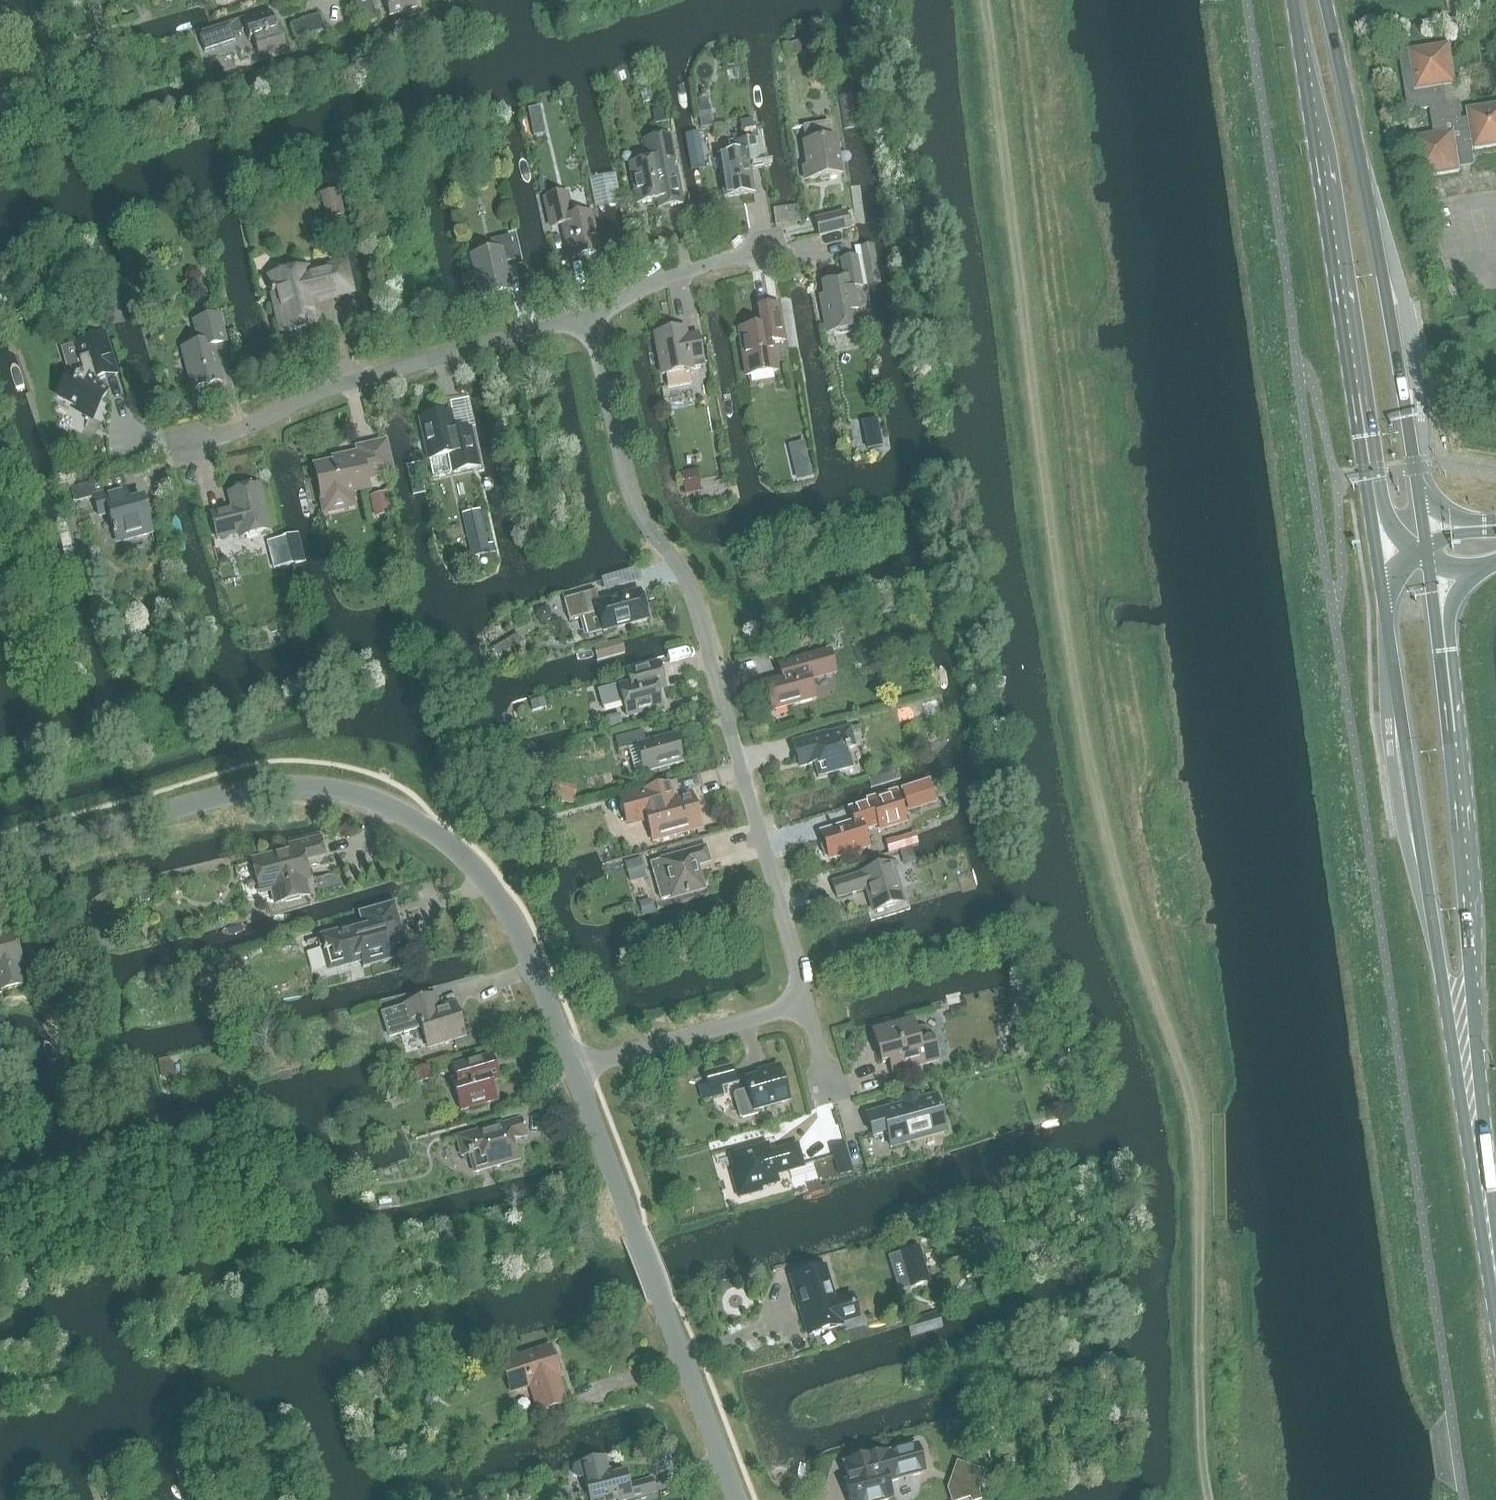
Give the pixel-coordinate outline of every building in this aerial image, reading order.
[(378,21),(371,0),(354,0),(363,26),(378,21)] [(389,17),(417,9),(414,0),(384,0),(389,17)] [(276,30),(270,13),(243,22),(242,19),(198,32),(199,37),(195,38),(200,53),(231,43),(229,37),(246,31),(249,41),(253,40),(258,56),(286,47),(279,29),(276,30)] [(296,40),(325,31),(320,16),(291,25),(296,40)] [(813,38),(790,44),(793,55),(816,50),(813,38)] [(1414,139),(1420,178),(1459,172),(1458,163),(1472,161),(1470,146),(1473,146),(1474,150),(1495,147),(1495,107),(1468,111),(1470,121),(1461,122),(1458,103),(1449,104),(1446,88),(1454,87),(1446,44),(1398,53),(1409,113),(1430,110),(1434,136),(1414,139)] [(838,94),(843,129),(857,127),(852,92),(838,94)] [(530,122),(542,120),(539,107),(528,110),(530,122)] [(709,107),(698,108),(701,128),(712,127),(709,107)] [(663,108),(652,110),(654,123),(665,121),(663,108)] [(753,128),(752,120),(737,122),(741,143),(734,144),(735,154),(718,156),(725,198),(754,194),(750,165),(762,163),(758,140),(757,140),(755,128),(753,128)] [(805,181),(841,175),(835,140),(831,140),(829,123),(802,127),(808,168),(804,169),(805,181)] [(686,134),(691,167),(702,166),(710,165),(709,156),(711,156),(707,131),(686,134)] [(642,140),(647,161),(630,164),(637,205),(667,199),(669,207),(683,205),(669,135),(642,140)] [(305,171),(293,175),(296,184),(307,180),(305,171)] [(616,174),(589,179),(595,209),(621,203),(616,174)] [(863,207),(860,186),(849,187),(852,209),(863,207)] [(572,218),(567,194),(545,199),(551,228),(563,226),(570,259),(599,253),(591,214),(572,218)] [(820,236),(849,229),(845,213),(816,221),(820,236)] [(481,298),(510,291),(504,264),(516,261),(510,237),(490,241),(492,252),(472,257),(481,298)] [(650,246),(637,248),(638,256),(651,254),(650,246)] [(866,247),(855,248),(857,258),(862,288),(873,286),(866,247)] [(844,280),(822,284),(829,325),(831,325),(832,329),(836,333),(841,335),(849,333),(853,331),(855,325),(854,320),(861,319),(855,289),(862,287),(857,258),(841,261),(844,280)] [(317,312),(314,301),(351,292),(345,265),(308,273),(307,269),(270,278),(282,333),(302,328),(299,316),(317,312)] [(747,376),(776,371),(772,344),(784,342),(778,306),(758,309),(761,327),(740,330),(747,376)] [(33,309),(17,313),(20,323),(35,319),(33,309)] [(193,390),(222,382),(213,347),(227,344),(220,316),(193,322),(199,345),(183,349),(193,390)] [(662,376),(665,375),(667,389),(692,385),(690,371),(692,371),(692,370),(703,368),(698,336),(686,338),(684,330),(655,335),(662,376)] [(70,372),(57,397),(92,416),(101,401),(103,401),(107,392),(97,387),(102,379),(119,376),(106,333),(73,342),(83,373),(75,375),(70,372)] [(450,413),(420,419),(429,460),(449,455),(453,474),(482,468),(473,429),(454,433),(450,413)] [(880,437),(864,440),(866,450),(882,447),(880,437)] [(353,506),(350,493),(368,489),(366,479),(391,473),(384,443),(358,449),(359,454),(341,458),(342,462),(314,468),(324,512),(353,506)] [(794,474),(809,471),(805,452),(790,456),(794,474)] [(413,497),(427,494),(420,463),(407,466),(413,497)] [(696,471),(681,474),(685,494),(700,490),(696,471)] [(91,484),(71,489),(75,501),(94,496),(91,484)] [(240,538),(269,531),(258,487),(229,494),(233,509),(211,514),(218,540),(239,534),(240,538)] [(125,504),(122,490),(95,497),(100,517),(109,514),(117,541),(138,535),(138,537),(152,534),(144,498),(125,504)] [(381,517),(393,514),(388,494),(376,497),(381,517)] [(478,511),(462,514),(471,557),(494,552),(492,544),(486,545),(478,511)] [(297,534),(280,539),(287,566),(304,561),(297,534)] [(287,566),(280,539),(267,542),(274,570),(287,566)] [(233,565),(220,568),(222,577),(235,574),(233,565)] [(599,603),(596,591),(563,600),(569,621),(598,613),(603,632),(647,621),(639,592),(599,603)] [(548,609),(538,612),(541,621),(551,619),(548,609)] [(838,619),(823,624),(827,636),(842,631),(838,619)] [(598,662),(626,654),(622,639),(594,647),(598,662)] [(773,712),(815,700),(809,677),(821,674),(835,670),(829,651),(785,663),(789,676),(764,682),(773,712)] [(659,663),(627,671),(627,674),(630,684),(603,691),(608,708),(623,704),(626,717),(662,707),(658,692),(666,689),(662,676),(659,663)] [(544,699),(530,703),(532,711),(546,707),(544,699)] [(937,699),(922,703),(926,718),(941,714),(937,699)] [(854,747),(850,729),(828,735),(827,733),(793,742),(800,767),(816,763),(819,776),(852,767),(848,751),(849,751),(849,748),(854,747)] [(642,731),(615,739),(619,751),(629,748),(636,773),(643,771),(644,773),(683,763),(675,735),(646,743),(642,731)] [(554,784),(550,799),(572,805),(576,790),(554,784)] [(670,785),(618,798),(623,819),(645,814),(653,842),(701,829),(691,794),(674,798),(670,785)] [(915,787),(903,791),(904,792),(909,811),(921,807),(915,788),(915,787)] [(911,821),(903,794),(850,810),(854,823),(820,832),(829,861),(869,848),(862,831),(873,827),(875,832),(911,821)] [(260,893),(270,891),(273,906),(311,897),(307,881),(309,881),(304,860),(324,855),(319,837),(290,845),(292,851),(252,861),(260,893)] [(679,855),(679,856),(651,864),(661,901),(703,890),(696,866),(710,863),(706,847),(679,855)] [(909,847),(898,851),(901,860),(912,857),(909,847)] [(641,859),(626,863),(628,872),(644,868),(641,859)] [(903,902),(892,864),(832,883),(837,898),(867,889),(874,912),(903,902)] [(391,958),(388,946),(396,943),(394,932),(400,930),(393,906),(361,915),(364,926),(320,939),(324,952),(326,951),(330,967),(349,962),(350,964),(363,960),(364,965),(391,958)] [(0,988),(1,991),(22,986),(17,966),(22,965),(14,932),(0,936),(0,988)] [(405,1009),(382,1016),(390,1041),(423,1031),(428,1048),(465,1036),(454,1004),(439,1009),(435,996),(404,1006),(405,1009)] [(916,1031),(912,1019),(872,1030),(881,1064),(889,1062),(892,1074),(938,1061),(931,1035),(929,1032),(926,1030),(922,1029),(916,1031)] [(1030,1023),(1017,1026),(1020,1038),(1033,1035),(1030,1023)] [(461,1111),(496,1100),(488,1072),(496,1069),(492,1056),(465,1063),(469,1076),(452,1081),(461,1111)] [(174,1062),(160,1064),(163,1078),(176,1075),(174,1062)] [(412,1086),(433,1079),(429,1067),(408,1073),(412,1086)] [(705,1075),(709,1090),(710,1095),(722,1091),(721,1087),(736,1083),(732,1067),(705,1075)] [(767,1074),(746,1080),(748,1087),(738,1090),(736,1094),(741,1114),(745,1115),(757,1111),(757,1110),(789,1102),(779,1067),(767,1070),(767,1074)] [(936,1096),(864,1115),(870,1138),(885,1134),(889,1148),(946,1133),(936,1096)] [(525,1137),(520,1120),(501,1126),(501,1124),(478,1131),(478,1132),(457,1138),(462,1157),(468,1155),(468,1157),(472,1156),(476,1170),(493,1165),(494,1167),(519,1160),(514,1140),(525,1137)] [(844,1144),(831,1147),(834,1159),(847,1155),(844,1144)] [(769,1154),(767,1147),(731,1156),(735,1171),(731,1172),(738,1197),(752,1193),(751,1190),(777,1182),(774,1174),(802,1167),(796,1147),(769,1154)] [(378,1173),(369,1177),(372,1184),(381,1181),(378,1173)] [(918,1246),(887,1256),(898,1292),(929,1282),(918,1246)] [(959,1256),(940,1262),(943,1273),(959,1268),(958,1266),(962,1265),(959,1256)] [(834,1302),(824,1268),(792,1278),(809,1335),(841,1326),(840,1322),(857,1317),(851,1296),(834,1302)] [(565,1404),(555,1372),(557,1371),(549,1348),(502,1363),(511,1392),(530,1386),(539,1412),(565,1404)] [(431,1377),(416,1398),(429,1407),(444,1386),(431,1377)] [(845,1483),(849,1499),(890,1499),(892,1499),(887,1483),(925,1473),(917,1444),(869,1458),(869,1456),(843,1463),(847,1475),(851,1474),(853,1481),(845,1483)] [(583,1478),(589,1499),(630,1499),(656,1493),(652,1479),(629,1485),(625,1472),(612,1475),(611,1470),(608,1471),(605,1457),(569,1467),(571,1476),(583,1478)] [(125,1468),(115,1471),(119,1486),(129,1482),(125,1468)] [(979,1491),(986,1493),(988,1494),(993,1481),(983,1478),(979,1491)]
